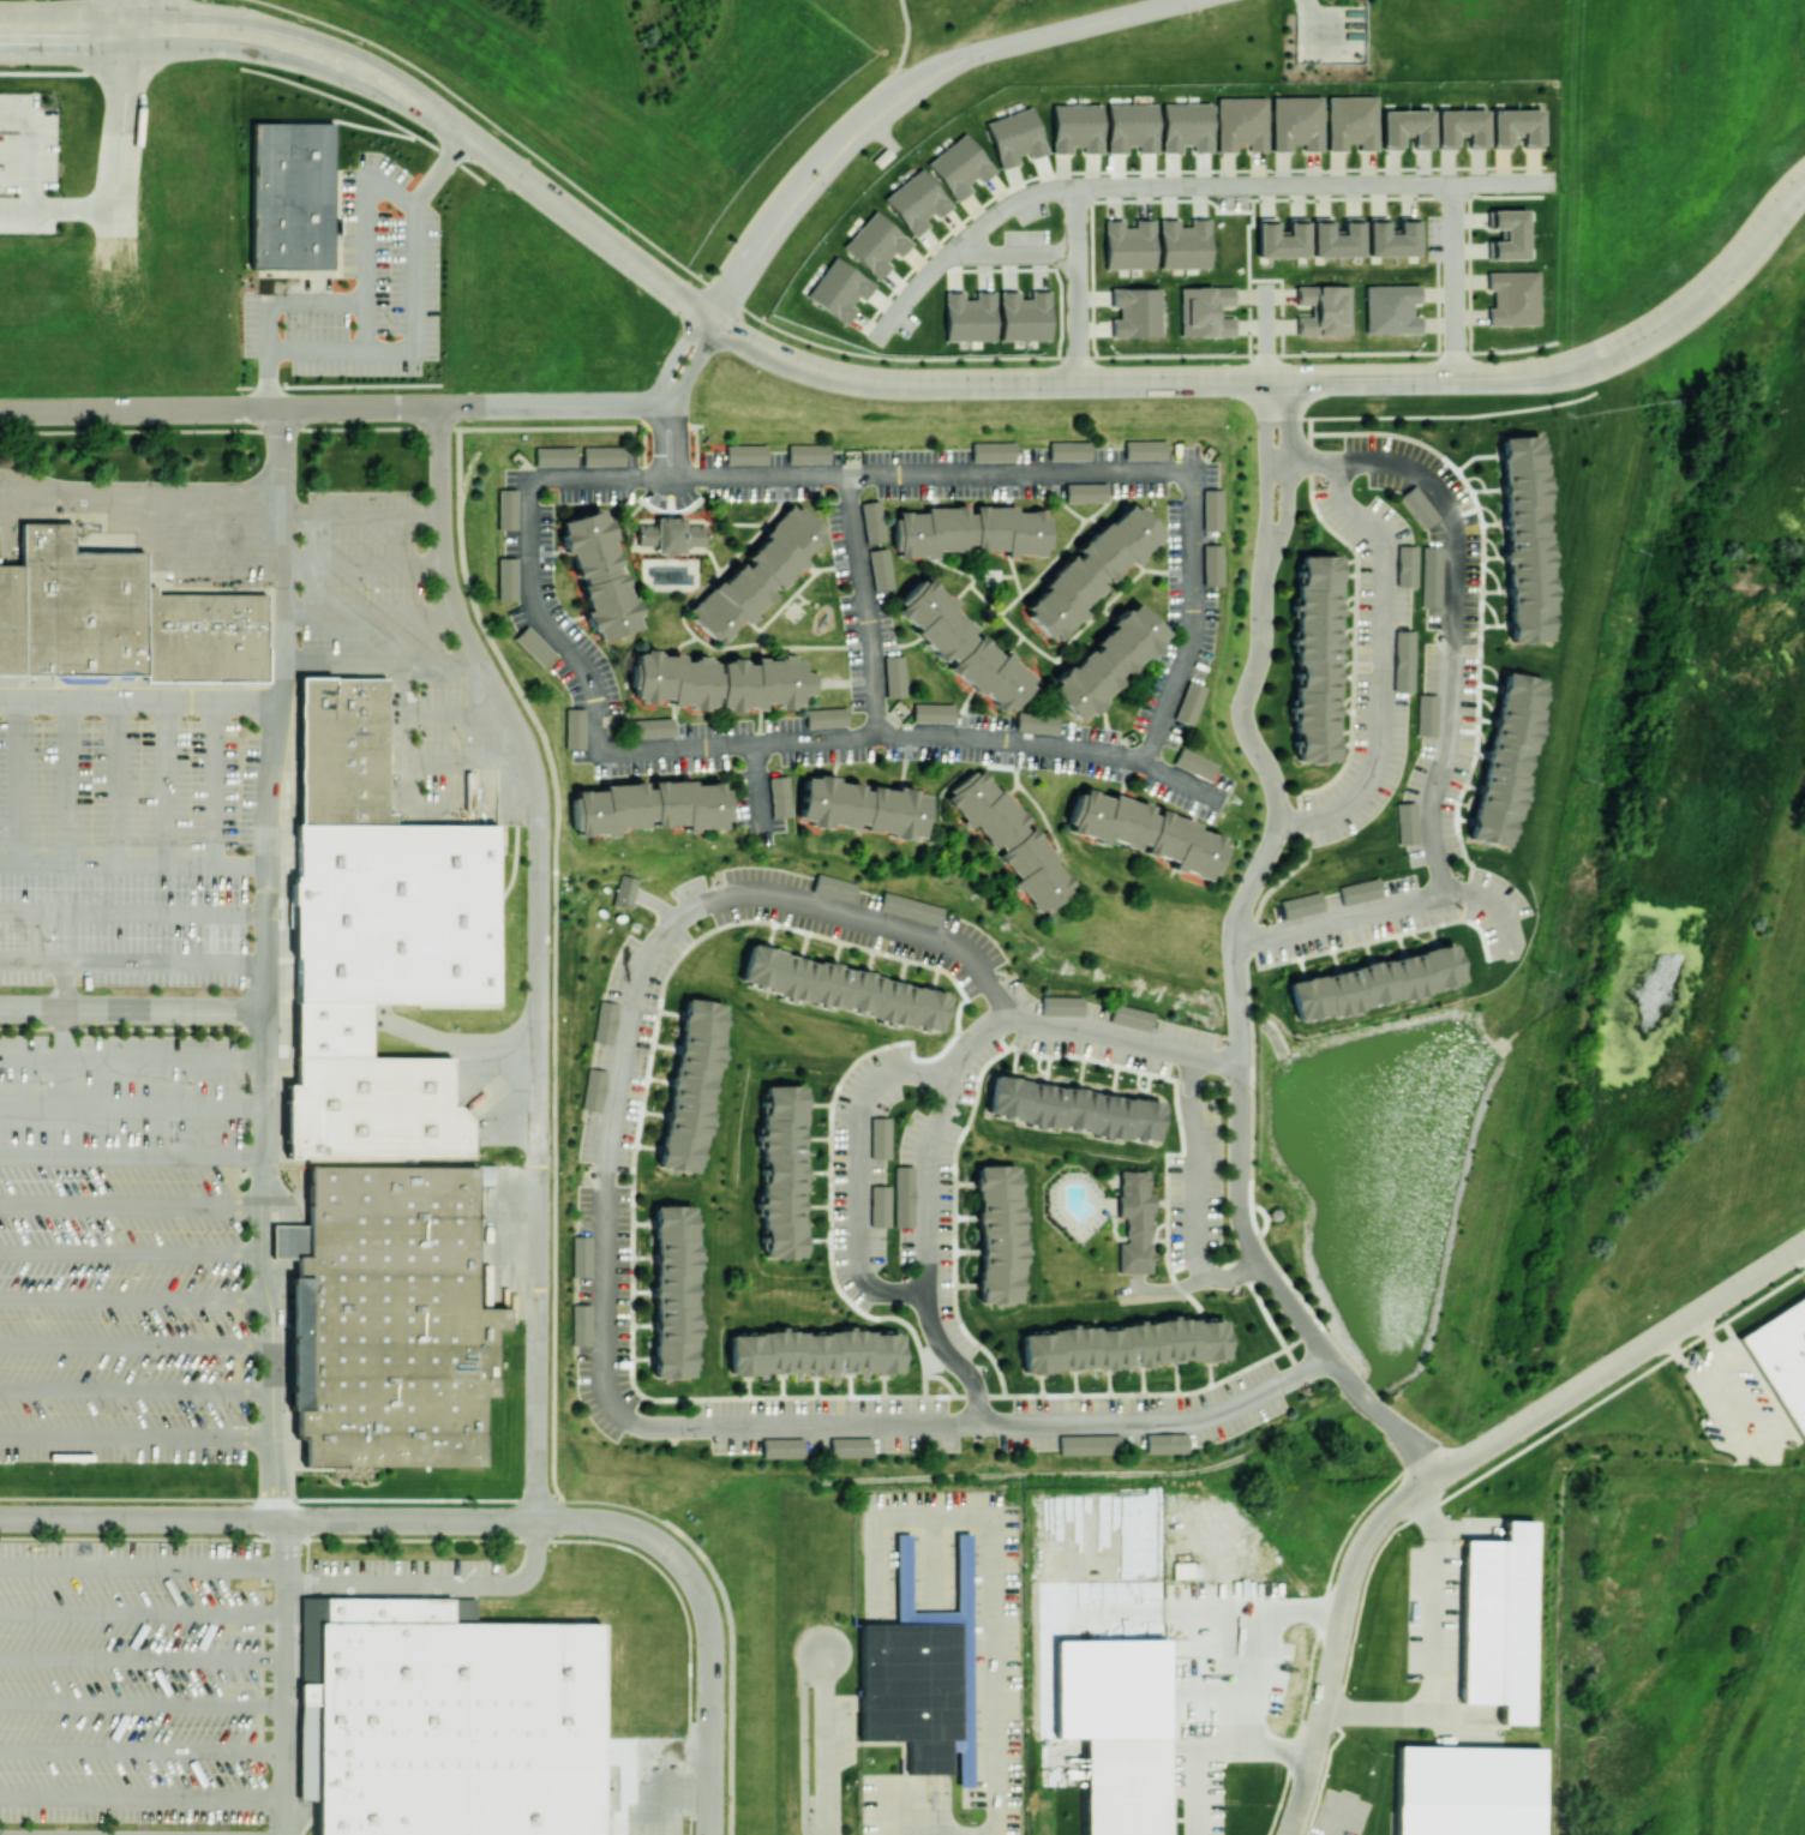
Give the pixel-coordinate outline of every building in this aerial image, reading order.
[(1271,97),(1272,151),(1291,151),(1291,144),(1302,144),(1303,151),(1321,150),(1321,96),(1271,97)] [(1375,96),(1327,97),(1328,150),(1346,150),(1346,143),(1358,142),(1358,150),(1375,150),(1375,96)] [(1217,98),(1218,152),(1237,151),(1237,144),(1247,144),(1248,151),(1266,151),(1265,97),(1217,98)] [(1211,103),(1162,103),(1162,152),(1181,152),(1181,145),(1192,145),(1192,152),(1211,152),(1211,103)] [(1052,105),(1052,153),(1071,153),(1071,146),(1081,146),(1082,153),(1101,153),(1100,104),(1052,105)] [(1156,104),(1107,104),(1108,152),(1126,152),(1126,145),(1137,145),(1137,152),(1156,152),(1156,104)] [(985,122),(1000,169),(1018,163),(1017,160),(1046,150),(1032,107),(985,122)] [(1541,109),(1492,109),(1492,148),(1510,148),(1511,131),(1522,131),(1522,147),(1541,147),(1541,109)] [(1381,111),(1382,149),(1401,149),(1401,133),(1412,132),(1412,149),(1432,148),(1431,110),(1381,111)] [(1486,110),(1437,110),(1437,149),(1455,149),(1455,132),(1467,131),(1467,148),(1487,148),(1486,110)] [(251,122),(251,269),(330,269),(330,122),(281,122),(251,122)] [(971,190),(969,187),(992,169),(964,133),(926,163),(956,201),(971,190)] [(880,148),(865,162),(874,172),(889,158),(880,148)] [(926,222),(949,204),(922,168),(883,197),(912,236),(928,225),(926,222)] [(890,266),(888,263),(908,242),(875,210),(841,245),(877,280),(890,266)] [(1526,259),(1526,210),(1491,210),(1491,229),(1504,229),(1504,240),(1491,240),(1492,259),(1526,259)] [(1332,218),(1313,218),(1313,257),(1362,256),(1362,217),(1343,218),(1343,234),(1332,234),(1332,218)] [(1368,217),(1369,256),(1418,255),(1417,217),(1398,217),(1398,234),(1387,234),(1387,217),(1368,217)] [(1307,256),(1306,218),(1288,218),(1288,234),(1276,234),(1276,219),(1257,219),(1257,257),(1307,256)] [(1154,268),(1153,219),(1134,220),(1134,227),(1124,227),(1123,220),(1104,220),(1105,269),(1154,268)] [(1209,267),(1208,219),(1189,219),(1190,226),(1179,226),(1179,220),(1159,220),(1160,268),(1209,267)] [(845,324),(856,308),(855,308),(872,282),(833,256),(805,297),(845,324)] [(1538,325),(1537,271),(1488,272),(1488,291),(1492,291),(1493,308),(1487,308),(1488,325),(1538,325)] [(1349,285),(1297,286),(1297,311),(1296,311),(1297,335),(1350,334),(1349,285)] [(1365,286),(1366,334),(1419,333),(1419,315),(1411,316),(1411,302),(1419,302),(1418,285),(1365,286)] [(1181,337),(1233,336),(1233,317),(1219,317),(1219,305),(1233,305),(1233,287),(1180,287),(1181,337)] [(1111,337),(1160,336),(1159,288),(1111,288),(1111,307),(1118,307),(1118,318),(1111,318),(1111,337)] [(999,292),(1000,341),(1049,339),(1048,291),(1028,292),(1028,298),(1019,298),(1019,291),(999,292)] [(945,341),(994,340),(993,292),(973,292),(973,299),(963,299),(963,292),(944,292),(945,341)] [(1500,436),(1504,563),(1506,562),(1509,642),(1550,641),(1546,512),(1544,463),(1539,463),(1538,435),(1500,436)] [(1048,439),(1089,439),(1090,458),(1049,460),(1048,439)] [(1125,439),(1164,439),(1164,457),(1125,457),(1125,439)] [(971,440),(1013,440),(1013,460),(971,460),(971,440)] [(727,445),(768,445),(768,463),(727,464),(727,445)] [(790,445),(829,445),(830,463),(790,464),(790,445)] [(583,446),(625,446),(625,467),(583,467),(583,446)] [(536,448),(576,448),(576,466),(536,466),(536,448)] [(1066,482),(1107,481),(1107,500),(1066,502),(1066,482)] [(1415,482),(1439,515),(1423,527),(1399,494),(1415,482)] [(1222,528),(1204,528),(1203,487),(1222,487),(1222,528)] [(499,529),(499,490),(517,490),(517,529),(499,529)] [(878,498),(884,538),(865,541),(859,500),(878,498)] [(687,611),(717,643),(743,619),(745,622),(776,593),(774,591),(805,562),(800,556),(824,534),(794,502),(760,534),(764,538),(741,560),(742,560),(687,611)] [(1022,610),(1057,641),(1083,612),(1080,609),(1103,583),(1105,585),(1129,559),(1134,564),(1162,532),(1129,502),(1109,525),(1103,520),(1073,554),(1072,553),(1022,610)] [(1047,510),(1015,511),(1015,506),(975,507),(975,508),(894,510),(895,557),(936,556),(936,551),(971,550),(971,551),(1006,550),(1006,556),(1047,555),(1047,510)] [(638,628),(634,615),(636,615),(622,567),(619,568),(611,540),(613,540),(604,508),(559,520),(563,534),(560,535),(565,554),(570,552),(586,610),(583,610),(589,631),(595,630),(597,639),(638,628)] [(632,523),(648,524),(648,517),(677,517),(677,524),(701,524),(700,545),(674,545),(674,550),(674,556),(649,554),(649,548),(649,545),(632,545),(632,523)] [(26,527),(25,569),(25,680),(149,682),(149,589),(149,557),(77,557),(77,527),(26,527)] [(1203,544),(1222,544),(1222,584),(1204,584),(1203,544)] [(1415,586),(1396,584),(1397,544),(1416,544),(1415,586)] [(1423,545),(1441,546),(1440,607),(1421,606),(1423,545)] [(886,546),(892,586),(874,589),(866,550),(886,546)] [(1337,555),(1300,555),(1300,585),(1294,585),(1294,686),(1292,686),(1292,733),(1296,733),(1296,761),(1336,761),(1337,555)] [(518,601),(500,601),(499,559),(517,558),(518,601)] [(25,680),(25,569),(0,569),(0,680),(25,680)] [(1003,715),(1034,679),(1004,652),(1001,655),(975,632),(975,631),(949,608),(955,602),(923,574),(890,611),(947,661),(945,663),(1003,715)] [(149,589),(149,682),(149,688),(272,688),(271,598),(160,598),(160,589),(149,589)] [(1078,723),(1122,683),(1118,679),(1168,636),(1139,604),(1045,686),(1078,723)] [(554,653),(541,666),(512,636),(526,623),(554,653)] [(1411,689),(1392,688),(1395,629),(1414,629),(1411,689)] [(721,711),(777,706),(787,708),(797,707),(800,694),(816,693),(814,671),(801,672),(800,660),(785,656),(752,659),(751,662),(742,660),(715,662),(714,655),(694,657),(694,661),(683,662),(682,657),(653,650),(633,652),(637,699),(648,702),(669,700),(670,706),(689,704),(689,711),(710,710),(721,711)] [(902,654),(905,695),(886,696),(883,655),(902,654)] [(1470,840),(1511,848),(1536,707),(1541,678),(1500,671),(1470,840)] [(301,676),(300,824),(396,824),(396,814),(388,814),(389,677),(301,676)] [(1175,718),(1189,679),(1206,685),(1192,724),(1175,718)] [(1435,734),(1417,733),(1419,692),(1437,694),(1435,734)] [(913,702),(954,703),(953,721),(912,720),(913,702)] [(565,748),(564,707),(583,706),(583,748),(565,748)] [(805,709),(846,707),(847,725),(806,727),(805,709)] [(1018,710),(1059,714),(1056,733),(1017,730),(1018,710)] [(631,719),(672,716),(673,734),(632,737),(631,719)] [(1181,745),(1218,763),(1210,780),(1174,762),(1181,745)] [(1031,825),(979,765),(943,797),(970,828),(973,825),(996,852),(995,852),(1018,878),(1012,883),(1040,915),(1074,885),(1054,861),(1058,857),(1030,825),(1031,825)] [(773,817),(768,776),(787,775),(791,816),(773,817)] [(835,785),(835,777),(801,776),(800,819),(808,820),(808,826),(859,827),(859,831),(888,832),(888,837),(923,838),(924,795),(915,794),(915,787),(835,785)] [(572,791),(573,836),(615,835),(615,828),(650,827),(650,826),(684,825),(685,830),(725,828),(724,782),(691,783),(691,780),(647,781),(647,783),(602,784),(602,789),(572,791)] [(1067,832),(1105,843),(1106,840),(1140,849),(1139,852),(1172,861),(1170,869),(1211,880),(1224,833),(1148,812),(1149,806),(1079,787),(1067,832)] [(1419,841),(1399,842),(1396,802),(1415,800),(1419,841)] [(296,824),(296,841),(300,841),(300,878),(295,878),(295,884),(292,884),(292,902),(289,902),(289,930),(293,930),(293,961),(296,961),(296,1007),(372,1008),(500,1008),(502,824),(396,824),(300,824),(296,824)] [(612,904),(620,874),(637,878),(629,908),(612,904)] [(1338,886),(1379,877),(1383,895),(1342,905),(1338,886)] [(1279,900),(1320,890),(1325,910),(1284,919),(1279,900)] [(939,1032),(949,991),(747,946),(738,987),(939,1032)] [(1286,980),(1294,1020),(1462,985),(1454,946),(1286,980)] [(1081,996),(1041,995),(1040,1015),(1081,1016),(1081,996)] [(697,1173),(726,1004),(686,997),(673,1076),(672,1076),(656,1167),(697,1173)] [(611,1044),(593,1041),(600,1001),(618,1005),(611,1044)] [(1148,1032),(1153,1013),(1113,1002),(1108,1021),(1148,1032)] [(296,1007),(298,1060),(372,1060),(372,1008),(296,1007)] [(298,1060),(298,1089),(287,1089),(287,1103),(284,1103),(284,1147),(287,1147),(287,1162),(475,1162),(475,1127),(462,1110),(455,1110),(454,1060),(372,1060),(298,1060)] [(599,1111),(581,1109),(588,1068),(606,1072),(599,1111)] [(1161,1100),(989,1078),(983,1119),(1156,1141),(1161,1100)] [(802,1085),(762,1085),(763,1257),(803,1257),(802,1085)] [(870,1158),(889,1158),(888,1117),(870,1117),(870,1158)] [(1019,1164),(978,1164),(979,1303),(1020,1303),(1019,1164)] [(304,1165),(304,1257),(290,1257),(290,1279),(284,1279),(284,1410),(290,1410),(290,1439),(302,1439),(302,1470),(475,1470),(475,1399),(490,1399),(490,1336),(506,1336),(506,1311),(473,1311),(473,1165),(304,1165)] [(894,1227),(913,1227),(913,1166),(894,1166),(894,1227)] [(1110,1169),(1111,1195),(1111,1217),(1125,1217),(1126,1245),(1115,1245),(1116,1276),(1133,1276),(1151,1276),(1150,1198),(1143,1198),(1141,1169),(1110,1169)] [(870,1227),(889,1227),(888,1186),(869,1186),(870,1227)] [(653,1377),(693,1377),(694,1204),(653,1204),(653,1243),(653,1377)] [(265,1225),(265,1257),(290,1257),(304,1257),(304,1242),(302,1225),(265,1225)] [(1799,1439),(1804,1435),(1804,1294),(1737,1334),(1799,1439)] [(1022,1371),(1227,1361),(1225,1320),(1020,1330),(1022,1371)] [(901,1372),(900,1330),(728,1332),(729,1373),(901,1372)] [(1186,1433),(1145,1434),(1145,1453),(1186,1452),(1186,1433)] [(1058,1436),(1058,1455),(1118,1454),(1118,1435),(1058,1436)] [(829,1457),(869,1457),(870,1437),(829,1437),(829,1457)] [(761,1458),(802,1457),(802,1438),(761,1438),(761,1458)] [(1534,1521),(1504,1520),(1503,1540),(1462,1540),(1459,1703),(1500,1703),(1499,1723),(1529,1724),(1534,1521)] [(861,1740),(907,1740),(908,1774),(951,1774),(951,1751),(957,1751),(957,1786),(972,1786),(970,1534),(955,1534),(955,1611),(911,1612),(910,1534),(894,1534),(896,1624),(860,1624),(861,1740)] [(299,1750),(322,1750),(320,1834),(604,1834),(607,1623),(466,1621),(467,1595),(301,1594),(299,1750)] [(1164,1639),(1054,1640),(1055,1737),(1083,1737),(1084,1834),(1166,1834),(1164,1639)] [(1396,1746),(1394,1834),(1538,1834),(1540,1748),(1396,1746)]
